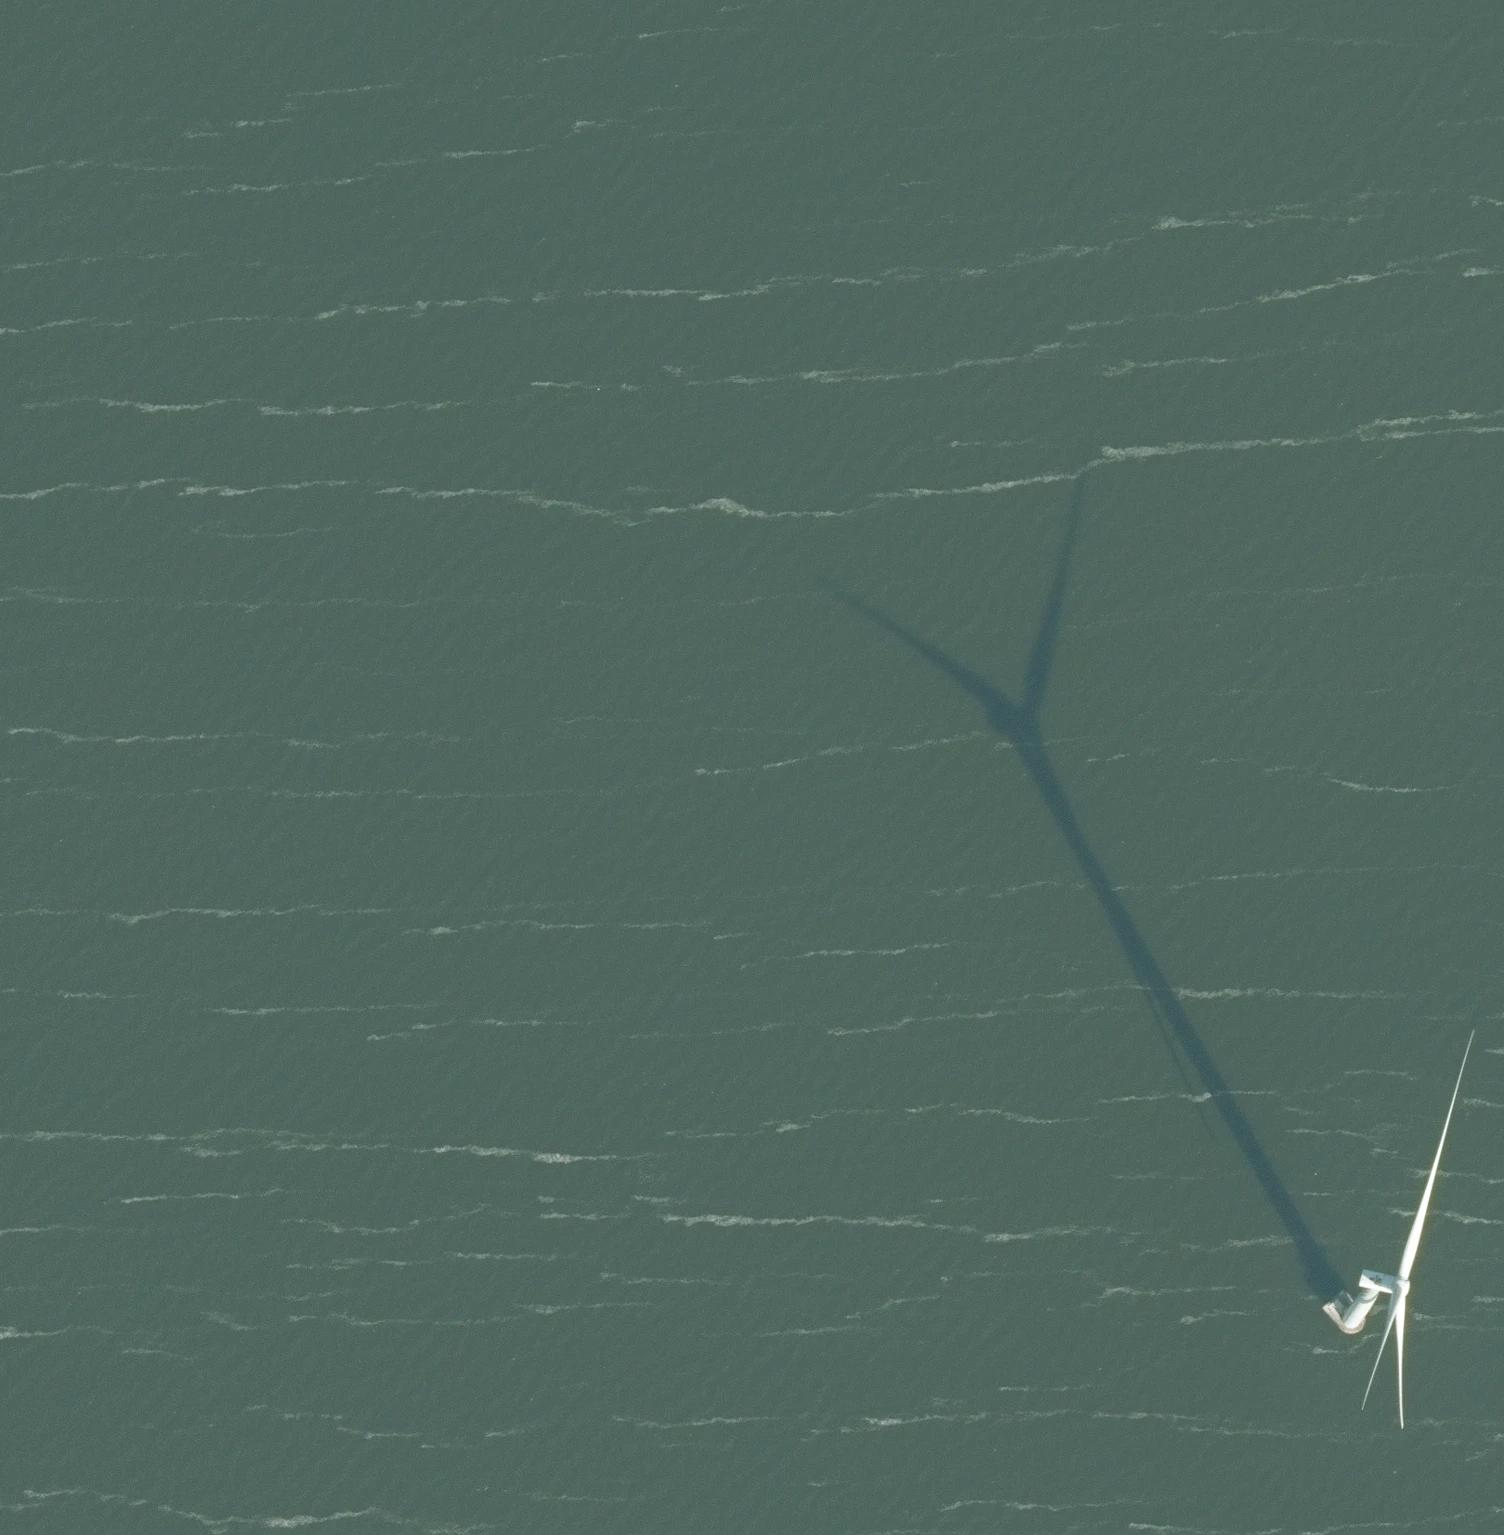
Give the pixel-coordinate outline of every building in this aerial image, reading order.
[(1340,1317),(1339,1320),(1340,1323),(1342,1326),(1345,1328),(1348,1329),(1352,1328),(1354,1326),(1356,1324),(1357,1320),(1356,1317),(1354,1314),(1352,1312),(1348,1311),(1345,1312),(1342,1314),(1340,1317)]
